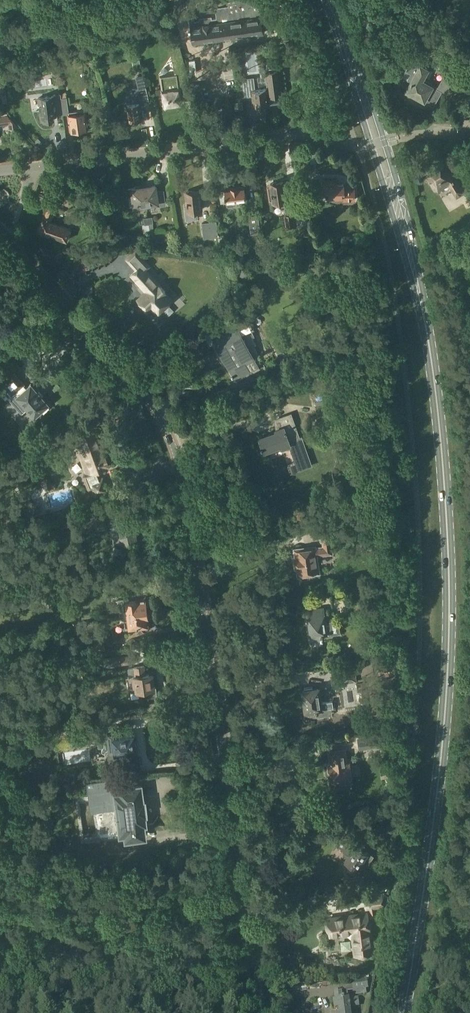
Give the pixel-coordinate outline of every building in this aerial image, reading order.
[(255,26),(251,0),(231,0),(226,1),(226,2),(190,7),(194,35),(243,28),(242,27),(255,26)] [(392,51),(409,47),(406,34),(389,39),(392,51)] [(7,42),(0,43),(0,59),(9,58),(7,42)] [(178,105),(177,103),(180,103),(181,101),(180,94),(181,94),(180,88),(191,87),(180,48),(172,49),(176,74),(161,76),(163,90),(164,94),(165,103),(167,105),(169,104),(170,106),(178,105)] [(132,89),(133,93),(138,93),(139,93),(147,92),(143,75),(140,59),(132,60),(137,77),(140,88),(132,89)] [(417,63),(412,60),(406,71),(411,73),(408,79),(412,81),(407,89),(418,95),(417,96),(423,100),(424,98),(434,104),(441,90),(433,85),(433,84),(424,79),(425,79),(422,77),(427,67),(417,62),(417,63)] [(272,87),(273,95),(283,94),(279,68),(265,70),(267,88),(272,87)] [(254,76),(241,78),(242,82),(249,82),(250,90),(243,91),(243,96),(254,95),(255,105),(269,104),(268,96),(273,95),(272,87),(267,88),(256,89),(255,89),(254,76)] [(249,82),(242,82),(243,91),(250,90),(249,82)] [(63,114),(61,97),(61,93),(54,94),(54,95),(39,97),(42,120),(53,118),(53,115),(63,114)] [(142,119),(139,93),(138,93),(133,93),(132,93),(133,103),(126,104),(129,121),(142,119)] [(67,97),(61,97),(63,114),(69,113),(71,130),(87,128),(87,127),(93,126),(92,116),(86,117),(85,109),(69,111),(67,97)] [(16,113),(0,116),(0,124),(8,123),(9,127),(18,125),(16,113)] [(442,162),(433,168),(430,170),(435,179),(432,181),(437,189),(449,181),(458,196),(469,190),(465,183),(460,186),(451,171),(449,173),(442,162)] [(327,191),(327,195),(344,195),(344,200),(344,199),(355,199),(355,200),(355,187),(355,188),(344,188),(344,184),(338,184),(338,180),(325,180),(325,179),(324,179),(325,191),(327,191)] [(284,181),(279,182),(277,181),(274,181),(273,183),(271,183),(273,202),(280,201),(280,205),(285,204),(286,214),(292,213),(292,212),(294,211),(293,205),(294,204),(293,202),(292,201),(292,200),(286,201),(286,199),(284,181)] [(143,185),(146,204),(157,202),(158,205),(165,204),(163,190),(156,191),(156,185),(153,185),(153,184),(143,185)] [(134,205),(146,204),(143,185),(135,186),(135,188),(132,188),(133,196),(129,197),(130,205),(134,205)] [(227,190),(219,191),(221,203),(227,202),(228,207),(234,206),(234,205),(234,203),(233,201),(234,201),(242,200),(246,199),(245,194),(246,194),(246,192),(245,191),(245,187),(244,187),(242,187),(241,186),(238,186),(237,188),(227,189),(227,190)] [(94,194),(97,205),(109,201),(105,190),(94,194)] [(201,190),(185,191),(187,212),(195,211),(195,215),(201,214),(200,211),(204,210),(201,190)] [(310,209),(316,208),(314,197),(308,199),(310,209)] [(56,207),(47,204),(38,230),(67,241),(72,228),(51,221),(56,207)] [(82,213),(86,222),(96,218),(91,209),(82,213)] [(297,213),(299,224),(309,223),(307,211),(297,213)] [(286,226),(294,224),(292,213),(286,214),(285,214),(286,226)] [(258,214),(248,216),(251,234),(261,232),(258,214)] [(219,236),(217,221),(202,222),(204,238),(219,236)] [(157,311),(170,299),(164,292),(166,291),(142,264),(131,274),(147,291),(139,299),(148,308),(152,305),(157,311)] [(229,367),(228,368),(233,376),(235,379),(252,370),(247,363),(254,359),(254,357),(259,355),(254,345),(256,343),(252,336),(255,335),(252,330),(254,329),(249,319),(213,338),(229,367)] [(9,369),(5,365),(0,369),(0,373),(2,376),(9,369)] [(300,372),(303,377),(310,372),(307,367),(300,372)] [(14,373),(2,383),(10,394),(13,391),(16,395),(10,400),(18,408),(24,403),(33,415),(40,409),(43,412),(49,407),(46,404),(47,403),(30,383),(25,387),(22,384),(23,383),(14,373)] [(272,433),(260,438),(265,452),(266,452),(267,452),(267,454),(289,446),(294,462),(289,464),(288,465),(290,473),(292,474),(298,472),(299,470),(313,466),(302,436),(300,437),(292,413),(274,419),(276,429),(275,429),(276,431),(272,433)] [(102,454),(94,432),(78,438),(85,457),(82,458),(88,473),(85,474),(84,476),(87,485),(91,483),(96,499),(107,495),(105,492),(108,491),(103,478),(101,479),(98,470),(109,466),(104,453),(102,454)] [(27,503),(31,515),(42,512),(38,500),(27,503)] [(85,532),(108,528),(105,515),(117,513),(115,505),(102,507),(103,510),(81,514),(85,532)] [(122,544),(137,541),(131,514),(117,517),(118,525),(111,526),(115,544),(122,542),(122,544)] [(323,542),(323,547),(316,548),(316,546),(296,549),(298,557),(294,558),(296,567),(299,567),(300,575),(318,572),(317,563),(316,563),(315,555),(332,553),(330,541),(335,540),(333,530),(320,532),(321,542),(323,542)] [(44,593),(46,605),(53,604),(51,592),(44,593)] [(129,597),(118,599),(119,612),(120,615),(121,615),(147,612),(146,599),(130,601),(129,597)] [(325,623),(323,608),(308,610),(312,640),(322,638),(322,635),(323,635),(322,633),(340,631),(338,618),(329,619),(330,623),(325,623)] [(69,624),(78,622),(76,611),(69,612),(69,611),(64,612),(65,616),(68,616),(69,624)] [(149,626),(149,625),(147,612),(121,615),(121,618),(124,620),(125,628),(129,627),(141,626),(142,627),(142,628),(142,629),(143,629),(144,630),(145,630),(146,630),(147,630),(148,630),(148,629),(149,628),(149,627),(149,626)] [(94,652),(105,651),(103,642),(93,644),(94,652)] [(119,658),(119,656),(103,658),(104,666),(131,662),(130,656),(119,658)] [(380,675),(382,674),(395,672),(393,662),(381,663),(378,664),(380,675)] [(79,681),(88,679),(85,664),(76,666),(79,681)] [(135,690),(145,689),(146,697),(158,696),(155,678),(153,679),(152,673),(145,674),(144,666),(134,667),(134,668),(128,669),(129,677),(133,677),(134,682),(134,689),(135,689),(135,690)] [(313,689),(313,686),(304,687),(305,690),(303,690),(307,716),(317,715),(316,711),(317,711),(317,710),(334,707),(333,700),(320,702),(318,688),(313,689)] [(148,703),(149,710),(160,709),(159,701),(148,703)] [(66,723),(67,730),(74,729),(73,722),(66,723)] [(114,738),(113,734),(106,735),(106,738),(107,746),(109,746),(110,753),(107,753),(109,764),(116,763),(116,758),(126,757),(135,756),(134,750),(135,750),(133,735),(129,736),(128,735),(119,736),(119,737),(114,738)] [(382,747),(384,747),(382,735),(381,735),(367,737),(353,739),(355,750),(369,749),(382,747)] [(346,764),(344,750),(330,752),(332,766),(330,766),(330,767),(328,769),(329,775),(331,776),(332,783),(351,780),(348,763),(346,764)] [(90,795),(79,797),(80,807),(79,812),(79,816),(80,821),(81,825),(83,829),(85,840),(106,838),(105,836),(122,833),(122,830),(126,829),(127,835),(144,832),(143,820),(145,820),(144,812),(143,807),(141,808),(137,808),(137,806),(137,802),(141,801),(142,801),(141,791),(140,786),(120,788),(121,793),(116,793),(115,782),(89,786),(90,795)] [(373,856),(356,845),(360,839),(347,831),(339,844),(341,845),(341,846),(344,848),(346,848),(347,849),(345,854),(348,856),(346,860),(352,864),(352,866),(355,868),(357,867),(360,869),(364,862),(368,865),(373,856)] [(361,878),(352,879),(353,887),(363,885),(361,878)] [(375,915),(374,908),(384,907),(382,894),(365,896),(367,909),(371,908),(372,913),(371,914),(367,915),(367,913),(328,918),(328,920),(327,923),(327,926),(328,929),(330,931),(330,934),(353,931),(356,954),(360,953),(361,956),(363,957),(366,956),(367,955),(368,952),(372,952),(369,929),(368,917),(373,917),(375,915)] [(354,995),(365,994),(365,990),(367,989),(366,981),(352,983),(354,995)] [(341,992),(334,993),(335,1001),(333,1002),(334,1009),(338,1009),(339,1012),(349,1012),(348,1007),(358,1006),(357,998),(342,1000),(341,992)]
